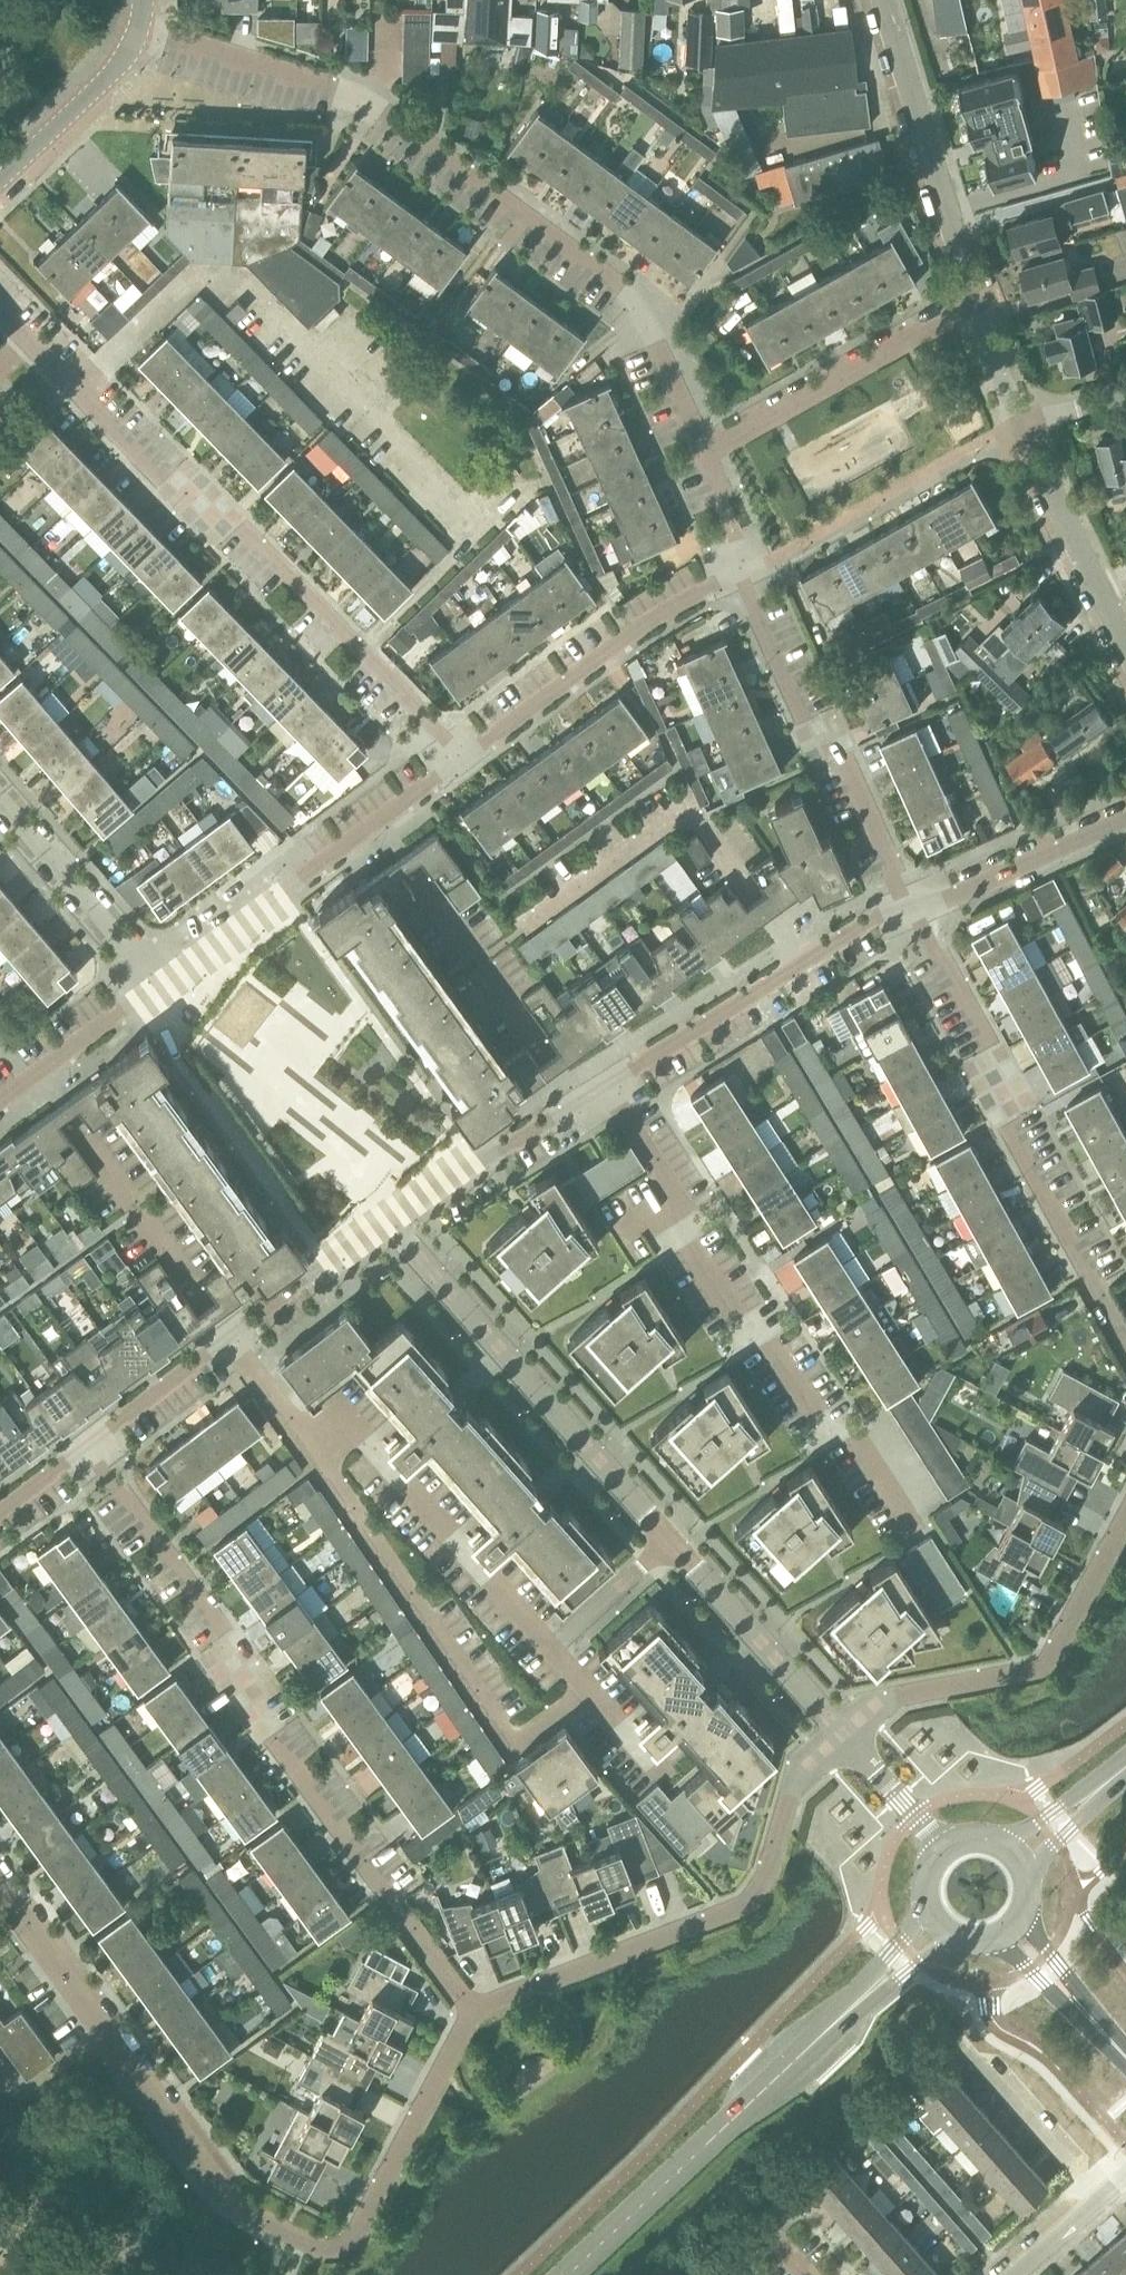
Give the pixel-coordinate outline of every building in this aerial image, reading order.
[(222,11),(259,11),(259,0),(222,0),(222,11)] [(463,41),(531,44),(533,15),(512,14),(513,0),(465,0),(464,11),(465,11),(465,16),(463,41)] [(717,8),(717,0),(706,0),(705,11),(688,10),(686,63),(711,65),(713,43),(715,11),(716,12),(716,8),(717,8)] [(716,8),(716,12),(717,35),(745,34),(745,12),(741,12),(740,7),(740,6),(743,6),(742,0),(717,0),(717,8),(716,8)] [(796,2),(797,2),(799,15),(797,15),(799,30),(826,27),(824,11),(816,12),(814,0),(795,0),(796,2)] [(962,0),(935,0),(939,36),(969,32),(962,0)] [(1030,24),(1024,0),(1004,0),(1011,32),(1030,27),(1030,24)] [(1030,24),(1037,58),(1045,93),(1097,82),(1094,55),(1081,58),(1067,0),(1024,0),(1030,24)] [(580,1),(580,19),(597,20),(598,2),(580,1)] [(556,51),(558,9),(535,8),(533,45),(556,51)] [(642,67),(644,9),(620,8),(618,66),(642,67)] [(405,11),(405,26),(432,27),(432,15),(432,11),(405,10),(405,11)] [(432,27),(431,40),(463,41),(465,16),(432,15),(432,27)] [(295,44),(295,18),(257,18),(257,33),(295,44)] [(673,70),(675,25),(646,24),(645,69),(673,70)] [(405,26),(404,40),(431,40),(432,27),(405,26)] [(347,27),(346,58),(368,58),(368,27),(347,27)] [(1009,52),(1035,46),(1030,27),(1011,32),(1005,33),(1009,52)] [(855,81),(857,80),(850,29),(821,33),(798,36),(715,47),(713,106),(782,101),(787,135),(872,124),(867,89),(856,91),(855,81)] [(431,54),(431,40),(404,40),(404,53),(431,54)] [(430,67),(431,54),(404,53),(403,67),(430,67)] [(592,84),(598,75),(575,58),(569,67),(592,84)] [(430,81),(430,67),(403,67),(403,80),(430,81)] [(1017,71),(960,87),(962,94),(966,108),(970,122),(974,136),(976,143),(986,140),(989,152),(987,153),(989,160),(994,179),(996,186),(1039,174),(1030,142),(1030,140),(1028,141),(1016,101),(1024,99),(1025,99),(1017,71)] [(614,101),(621,92),(598,75),(592,84),(593,85),(590,89),(601,97),(604,93),(614,101)] [(643,109),(649,101),(627,84),(621,92),(614,101),(615,101),(621,93),(643,109)] [(666,126),(672,118),(649,101),(643,109),(666,126)] [(471,133),(473,116),(450,113),(448,130),(471,133)] [(531,165),(558,130),(535,113),(509,148),(531,165)] [(730,120),(719,124),(741,177),(752,173),(753,174),(764,170),(759,159),(741,116),(730,120)] [(688,143),(695,134),(672,118),(666,126),(688,143)] [(1070,139),(1089,136),(1087,123),(1068,126),(1070,139)] [(554,182),(581,146),(558,130),(531,165),(554,182)] [(695,134),(688,143),(711,160),(717,151),(695,134)] [(165,157),(152,156),(158,182),(162,182),(170,182),(170,192),(169,235),(185,251),(193,259),(194,260),(233,262),(240,140),(173,136),(172,157),(165,157)] [(879,137),(868,141),(785,166),(785,167),(786,167),(797,203),(879,179),(878,178),(881,177),(884,175),(886,173),(887,170),(888,167),(887,164),(883,150),(880,151),(876,140),(880,139),(879,137)] [(240,140),(233,262),(249,263),(265,264),(293,245),(301,239),(302,234),(302,230),(304,190),(315,191),(323,167),(305,166),(306,144),(240,140)] [(577,199),(603,163),(581,146),(554,182),(577,199)] [(599,216),(626,180),(603,163),(577,199),(599,216)] [(332,204),(328,210),(336,216),(340,210),(351,218),(377,183),(354,166),(328,201),(332,204)] [(715,201),(722,192),(700,176),(693,184),(715,201)] [(622,232),(648,197),(626,180),(599,216),(622,232)] [(352,219),(348,225),(358,233),(363,227),(373,235),(399,200),(377,183),(351,218),(352,219)] [(151,216),(120,185),(99,205),(130,236),(139,246),(160,226),(151,216)] [(1125,200),(1125,186),(1118,188),(1122,202),(1125,200)] [(1074,222),(1110,211),(1104,192),(1103,189),(1065,201),(1050,212),(1051,215),(1011,226),(1019,254),(1045,246),(1046,249),(1063,245),(1059,231),(1076,226),(1074,222)] [(847,216),(852,226),(874,214),(876,217),(900,204),(892,191),(847,216)] [(722,192),(715,201),(739,219),(746,210),(722,192)] [(648,197),(622,232),(644,249),(671,213),(678,204),(666,195),(659,205),(648,197)] [(396,251),(422,216),(399,200),(373,235),(396,251)] [(110,256),(130,236),(99,205),(79,224),(110,256)] [(321,214),(309,210),(302,230),(302,234),(312,238),(321,214)] [(667,266),(693,230),(671,213),(644,249),(667,266)] [(419,268),(445,233),(422,216),(396,251),(419,268)] [(869,255),(890,293),(915,279),(904,259),(919,251),(900,218),(878,230),(887,245),(869,255)] [(79,224),(59,244),(90,276),(97,284),(106,275),(98,267),(110,256),(79,224)] [(717,248),(721,241),(710,233),(705,239),(693,230),(667,266),(690,283),(716,247),(717,248)] [(803,253),(828,239),(823,230),(798,244),(803,253)] [(409,281),(432,298),(468,250),(445,233),(419,268),(409,281)] [(733,271),(734,270),(761,255),(745,235),(726,260),(733,271)] [(301,239),(293,245),(317,263),(323,255),(324,255),(331,246),(320,238),(313,247),(301,239)] [(59,244),(38,264),(69,296),(90,276),(59,244)] [(779,267),(803,253),(798,244),(774,258),(779,267)] [(340,280),(317,263),(293,245),(265,264),(249,263),(309,326),(341,296),(340,280)] [(185,251),(164,271),(172,279),(193,259),(185,251)] [(323,255),(317,263),(340,280),(346,272),(324,255),(323,255)] [(865,307),(890,293),(869,255),(844,268),(865,307)] [(754,281),(779,267),(774,258),(749,271),(754,281)] [(1032,298),(1072,288),(1076,301),(1077,301),(1078,300),(1089,297),(1088,296),(1104,292),(1096,264),(1068,272),(1065,258),(1024,268),(1032,298)] [(367,291),(373,282),(351,266),(346,272),(340,280),(341,281),(345,274),(367,291)] [(841,320),(865,307),(844,268),(820,282),(841,320)] [(491,322),(517,287),(494,270),(468,305),(491,322)] [(164,271),(144,291),(151,299),(172,279),(164,271)] [(729,295),(754,281),(749,271),(724,285),(729,295)] [(123,300),(135,292),(126,280),(114,288),(123,300)] [(390,307),(396,299),(373,282),(367,291),(390,307)] [(816,334),(841,320),(820,282),(795,295),(816,334)] [(508,346),(539,303),(517,287),(491,322),(512,338),(507,345),(508,346)] [(144,291),(123,310),(131,318),(151,299),(144,291)] [(1109,291),(1104,292),(1088,296),(1089,297),(1078,300),(1077,301),(1081,316),(1057,323),(1061,338),(1048,341),(1053,360),(1066,357),(1070,372),(1098,364),(1088,329),(1096,327),(1097,330),(1118,324),(1109,291)] [(792,348),(816,334),(795,295),(770,309),(792,348)] [(213,332),(226,320),(206,299),(193,311),(213,332)] [(396,299),(390,307),(413,325),(420,316),(419,316),(396,299)] [(92,320),(109,339),(131,318),(123,310),(113,300),(92,320)] [(241,301),(229,311),(237,321),(249,310),(241,301)] [(536,355),(562,320),(539,303),(508,346),(520,355),(526,347),(536,355)] [(315,324),(322,332),(342,314),(334,305),(315,324)] [(437,315),(426,306),(419,316),(420,316),(413,325),(423,332),(437,315)] [(767,361),(792,348),(770,309),(745,323),(767,361)] [(462,361),(468,352),(446,335),(453,326),(443,318),(430,337),(462,361)] [(233,353),(246,340),(226,320),(213,332),(233,353)] [(562,320),(536,355),(559,372),(585,337),(562,320)] [(161,384),(196,350),(175,329),(141,363),(161,384)] [(253,373),(265,360),(246,340),(233,353),(253,373)] [(181,404),(209,376),(216,370),(196,350),(161,384),(181,404)] [(485,378),(491,369),(468,352),(462,361),(484,378),(485,378)] [(272,393),(285,380),(265,360),(253,373),(272,393)] [(502,401),(509,393),(487,377),(492,370),(491,369),(485,378),(484,378),(480,384),(502,401)] [(201,424),(228,397),(209,376),(181,404),(201,424)] [(292,413),(304,400),(285,380),(272,393),(292,413)] [(579,428),(619,410),(607,384),(567,402),(579,428)] [(526,418),(534,411),(509,393),(502,401),(526,418)] [(538,446),(548,442),(541,426),(563,406),(554,394),(534,411),(526,418),(538,446)] [(220,444),(248,417),(228,397),(201,424),(220,444)] [(304,400),(292,413),(311,432),(324,420),(304,400)] [(591,453),(630,435),(619,410),(579,428),(591,453)] [(240,464),(268,437),(248,417),(220,444),(240,464)] [(38,466),(66,439),(46,418),(18,445),(38,466)] [(319,441),(340,462),(353,450),(332,429),(319,441)] [(602,479),(642,461),(630,435),(591,453),(602,479)] [(268,437),(240,464),(260,485),(288,457),(268,437)] [(1099,444),(1108,479),(1122,475),(1125,491),(1125,437),(1114,440),(1111,438),(1104,440),(1102,444),(1099,444)] [(58,486),(85,459),(66,439),(38,466),(58,486)] [(550,472),(559,468),(548,442),(538,446),(550,472)] [(353,449),(353,450),(340,462),(359,482),(372,469),(353,449)] [(77,506),(105,479),(85,459),(58,486),(77,506)] [(614,505),(654,487),(642,461),(602,479),(614,505)] [(288,513),(316,485),(296,465),(268,493),(288,513)] [(562,498),(571,493),(559,468),(550,472),(562,498)] [(372,469),(359,482),(379,502),(392,490),(372,469)] [(97,526),(124,499),(105,479),(77,506),(97,526)] [(952,496),(973,533),(998,519),(977,481),(952,496)] [(307,533),(336,505),(316,485),(288,513),(307,533)] [(625,530),(665,512),(654,487),(614,505),(625,530)] [(411,510),(402,500),(392,490),(379,502),(398,522),(411,510)] [(571,493),(562,498),(573,523),(582,519),(579,511),(571,493)] [(949,547),(973,533),(952,496),(927,510),(949,547)] [(116,546),(144,519),(124,499),(97,526),(116,546)] [(327,553),(356,525),(336,505),(307,533),(327,553)] [(518,514),(506,527),(513,535),(520,541),(541,526),(541,527),(543,527),(538,518),(532,512),(526,506),(518,514)] [(16,527),(0,510),(0,536),(4,540),(16,527)] [(398,522),(418,542),(431,530),(414,513),(411,510),(398,522)] [(924,561),(949,547),(927,510),(903,523),(924,561)] [(625,530),(607,539),(618,565),(637,557),(677,538),(665,512),(625,530)] [(116,546),(136,566),(164,539),(151,526),(144,519),(116,546)] [(582,519),(573,523),(585,549),(594,545),(583,519),(582,519)] [(900,575),(924,561),(903,523),(878,537),(900,575)] [(346,573),(375,545),(356,525),(327,553),(346,573)] [(23,560),(36,547),(16,527),(4,540),(23,560)] [(506,527),(486,546),(493,554),(513,535),(506,527)] [(418,542),(437,562),(450,550),(431,530),(418,542)] [(875,589),(900,575),(878,537),(854,551),(875,589)] [(156,586),(183,559),(164,539),(126,576),(144,593),(153,584),(156,586)] [(12,556),(0,544),(0,568),(12,556)] [(366,593),(395,565),(375,545),(346,573),(366,593)] [(594,545),(585,549),(597,575),(606,571),(594,545)] [(479,553),(466,566),(473,574),(493,554),(486,546),(479,553)] [(558,546),(536,563),(545,576),(571,611),(594,594),(568,559),(558,546)] [(43,580),(56,567),(36,547),(23,560),(43,580)] [(851,603),(875,589),(854,551),(829,565),(851,603)] [(992,566),(996,576),(1022,563),(1017,553),(992,566)] [(19,589),(32,577),(12,556),(0,568),(0,569),(19,589)] [(183,559),(156,586),(165,596),(161,601),(169,609),(174,605),(176,607),(203,580),(190,567),(183,559)] [(395,565),(366,593),(386,614),(415,586),(395,565)] [(826,617),(851,603),(829,565),(805,579),(826,617)] [(996,576),(992,566),(986,569),(983,565),(980,566),(979,565),(971,569),(974,575),(966,578),(969,583),(974,593),(972,588),(996,576)] [(458,573),(446,585),(453,593),(473,574),(466,566),(458,573)] [(63,600),(75,588),(56,567),(43,580),(63,600)] [(549,628),(571,611),(545,576),(523,593),(549,628)] [(38,608),(39,609),(51,597),(32,577),(19,589),(38,608)] [(949,605),(974,593),(969,583),(944,596),(949,605)] [(439,592),(425,605),(433,613),(453,593),(446,585),(439,592)] [(82,620),(95,608),(75,588),(63,600),(82,620)] [(203,636),(231,608),(211,588),(183,615),(203,636)] [(527,645),(549,628),(523,593),(500,610),(527,645)] [(924,618),(949,605),(944,596),(918,608),(919,610),(920,610),(924,618)] [(972,634),(956,651),(975,671),(988,658),(995,665),(999,661),(1053,609),(1040,596),(1004,631),(999,625),(981,643),(972,634)] [(57,628),(58,627),(69,616),(70,616),(51,597),(39,609),(57,628)] [(413,632),(433,613),(425,605),(405,625),(413,632)] [(102,640),(114,628),(95,608),(82,620),(102,640)] [(223,656),(251,629),(231,608),(203,636),(223,656)] [(988,658),(975,671),(1017,713),(1034,695),(1014,676),(1020,670),(1022,672),(1033,660),(1032,659),(1068,625),(1053,609),(999,661),(995,665),(988,658)] [(504,662),(527,645),(500,610),(478,626),(504,662)] [(925,620),(924,618),(920,610),(919,610),(895,622),(899,632),(925,620)] [(58,627),(66,636),(77,624),(69,616),(58,627)] [(874,644),(899,632),(895,622),(869,635),(874,644)] [(65,637),(86,658),(99,646),(78,624),(77,624),(66,636),(65,637)] [(482,678),(504,662),(478,626),(456,643),(482,678)] [(114,628),(102,640),(120,658),(132,646),(114,628)] [(243,676),(270,649),(251,629),(223,656),(243,676)] [(405,663),(416,646),(399,635),(388,652),(405,663)] [(848,657),(874,644),(869,635),(844,647),(848,657)] [(723,639),(682,658),(688,671),(694,684),(735,665),(723,639)] [(924,644),(935,668),(945,663),(934,640),(924,644)] [(459,695),(482,678),(456,643),(433,660),(459,695)] [(106,678),(118,666),(99,646),(86,658),(106,678)] [(262,696),(290,669),(270,649),(243,676),(252,686),(244,694),(252,702),(261,694),(262,696)] [(16,670),(0,651),(0,684),(16,670)] [(127,667),(149,689),(162,676),(140,654),(127,667)] [(628,677),(639,671),(631,656),(620,662),(628,677)] [(864,700),(904,682),(892,656),(852,675),(864,700)] [(958,692),(945,663),(935,668),(949,697),(958,692)] [(746,691),(735,665),(694,684),(706,709),(746,691)] [(125,698),(138,686),(118,666),(106,678),(125,698)] [(282,716),(309,689),(290,669),(262,696),(282,716)] [(168,709),(181,696),(162,676),(149,689),(168,709)] [(635,680),(647,705),(656,701),(645,676),(635,680)] [(42,701),(23,679),(0,699),(0,712),(13,726),(42,701)] [(904,682),(864,700),(876,726),(916,708),(904,682)] [(145,718),(157,706),(138,686),(125,698),(145,718)] [(301,736),(329,709),(309,689),(282,716),(301,736)] [(717,735),(758,716),(746,691),(706,709),(717,735)] [(181,696),(168,709),(188,729),(201,716),(181,696)] [(649,732),(622,696),(599,712),(626,749),(649,732)] [(1040,729),(1022,742),(1003,757),(1008,763),(1024,787),(1059,762),(1058,761),(1067,754),(1068,755),(1112,723),(1096,700),(1051,732),(1052,732),(1046,737),(1040,729)] [(20,735),(31,747),(60,722),(42,701),(13,726),(20,735)] [(647,705),(658,731),(668,727),(656,701),(647,705)] [(164,738),(177,726),(157,706),(145,718),(164,738)] [(960,739),(977,732),(965,707),(949,715),(960,739)] [(321,756),(349,729),(329,709),(301,736),(321,756)] [(603,766),(626,749),(599,712),(577,729),(603,766)] [(188,729),(208,749),(220,737),(211,727),(201,716),(188,729)] [(729,760),(770,742),(758,716),(717,735),(729,760)] [(49,769),(78,743),(60,722),(31,747),(49,769)] [(658,731),(659,732),(666,729),(677,753),(687,749),(676,724),(668,727),(658,731)] [(177,726),(164,738),(183,758),(196,746),(177,726)] [(895,769),(930,753),(918,726),(883,743),(895,769)] [(349,729),(321,756),(341,776),(369,749),(349,729)] [(581,782),(603,766),(577,729),(554,745),(581,782)] [(972,765),(988,757),(977,732),(960,739),(972,765)] [(227,769),(240,757),(220,737),(208,749),(227,769)] [(931,750),(936,761),(955,752),(950,740),(931,750)] [(770,742),(729,760),(741,786),(781,768),(770,742)] [(67,790),(97,765),(78,743),(49,769),(67,790)] [(558,799),(581,782),(554,745),(531,762),(558,799)] [(689,779),(698,774),(687,749),(677,753),(689,779)] [(906,794),(942,778),(930,753),(895,769),(906,794)] [(227,769),(247,789),(259,777),(240,757),(227,769)] [(983,790),(999,783),(988,757),(972,765),(983,790)] [(656,767),(645,775),(651,784),(675,767),(668,758),(656,767)] [(154,760),(143,770),(153,781),(164,771),(154,760)] [(535,815),(558,799),(531,762),(509,778),(535,815)] [(86,811),(115,786),(97,765),(67,790),(86,811)] [(172,783),(183,797),(204,778),(192,765),(172,783)] [(962,766),(943,774),(948,786),(967,779),(962,766)] [(115,786),(86,811),(104,833),(134,807),(132,805),(155,786),(144,773),(121,792),(115,786)] [(698,774),(689,779),(701,806),(711,802),(698,774)] [(645,775),(622,792),(629,800),(651,784),(645,775)] [(259,777),(247,789),(266,809),(279,797),(259,777)] [(513,832),(535,815),(509,778),(486,795),(513,832)] [(918,820),(953,804),(942,778),(906,794),(918,820)] [(162,815),(183,797),(172,783),(150,801),(162,815)] [(995,818),(1012,811),(999,783),(983,790),(995,818)] [(607,803),(600,808),(606,817),(629,800),(622,792),(607,803)] [(501,840),(513,832),(486,795),(463,812),(490,848),(489,849),(493,854),(505,846),(501,840)] [(812,885),(820,902),(822,901),(821,899),(852,886),(830,838),(822,841),(802,796),(769,811),(789,855),(779,862),(773,853),(751,870),(768,893),(758,899),(747,907),(759,923),(770,915),(812,885)] [(279,797),(266,809),(285,828),(297,816),(279,797)] [(141,833),(162,815),(150,801),(129,820),(141,833)] [(246,802),(208,830),(232,862),(255,845),(249,837),(266,824),(246,802)] [(953,804),(918,820),(930,846),(965,830),(953,804)] [(600,808),(577,825),(584,834),(606,817),(600,808)] [(118,853),(141,833),(129,820),(106,839),(118,853)] [(577,825),(555,841),(561,850),(584,834),(577,825)] [(208,830),(186,847),(209,879),(232,862),(208,830)] [(437,832),(414,848),(422,860),(460,912),(483,895),(437,832)] [(686,841),(700,865),(713,857),(698,834),(686,841)] [(555,841),(532,858),(538,867),(561,850),(555,841)] [(656,847),(669,865),(678,859),(665,841),(656,847)] [(186,847),(163,864),(186,895),(195,889),(209,879),(186,847)] [(506,1061),(395,907),(416,892),(403,874),(422,860),(414,848),(344,899),(326,912),(344,937),(341,939),(343,941),(352,934),(360,944),(353,949),(453,1088),(460,1083),(468,1093),(459,1100),(460,1102),(462,1100),(480,1125),(498,1112),(499,1112),(549,1076),(548,1074),(558,1067),(568,1060),(561,1050),(551,1057),(541,1064),(527,1046),(506,1061)] [(1097,868),(1109,882),(1125,866),(1114,853),(1097,868)] [(500,864),(494,868),(502,880),(508,889),(538,867),(532,858),(509,875),(500,864)] [(186,895),(163,864),(131,887),(125,879),(116,885),(135,907),(151,896),(163,913),(186,896),(186,895)] [(627,868),(616,876),(630,894),(640,886),(627,868)] [(630,894),(616,876),(609,882),(622,900),(630,894)] [(1021,898),(1032,919),(1053,908),(1069,899),(1057,876),(1035,887),(1036,890),(1021,898)] [(737,939),(759,923),(747,907),(729,882),(707,898),(737,939)] [(4,887),(0,891),(0,928),(23,909),(4,887)] [(737,939),(707,898),(707,899),(712,906),(701,914),(691,901),(679,910),(715,960),(725,952),(723,950),(737,939)] [(1053,908),(1061,923),(1077,915),(1069,899),(1053,908)] [(1116,911),(1125,923),(1125,902),(1116,911)] [(579,904),(568,912),(581,930),(592,922),(579,904)] [(23,909),(0,928),(0,942),(11,956),(41,930),(23,909)] [(715,960),(679,910),(666,919),(676,933),(664,942),(690,977),(715,960)] [(570,938),(581,930),(568,912),(557,920),(570,938)] [(1074,948),(1090,940),(1077,915),(1061,923),(1074,948)] [(991,961),(1026,942),(1012,917),(977,936),(991,961)] [(41,930),(11,956),(19,964),(30,977),(59,951),(51,942),(41,930)] [(690,977),(664,942),(653,950),(642,936),(630,945),(666,995),(690,977)] [(531,939),(520,947),(533,965),(544,957),(531,939)] [(1087,973),(1103,965),(1090,940),(1074,948),(1087,973)] [(1004,986),(1039,967),(1026,942),(991,961),(1004,986)] [(666,995),(630,945),(617,954),(628,968),(616,977),(639,1010),(654,999),(656,1002),(666,995)] [(78,973),(59,951),(30,977),(48,998),(78,973)] [(1099,998),(1115,990),(1103,965),(1087,973),(1099,998)] [(1018,1010),(1052,992),(1039,967),(1004,986),(1018,1010)] [(639,1010),(616,977),(604,985),(594,971),(581,980),(617,1030),(627,1023),(625,1020),(639,1010)] [(617,1030),(581,980),(569,989),(579,1004),(568,1011),(546,981),(545,981),(591,1045),(605,1034),(607,1037),(617,1030)] [(591,1045),(545,981),(523,997),(561,1050),(568,1060),(569,1061),(591,1045)] [(849,1002),(840,1007),(854,1032),(863,1027),(897,1008),(891,997),(883,983),(849,1002)] [(1125,1016),(1125,1010),(1115,990),(1099,998),(1112,1023),(1125,1016)] [(1031,1035),(1066,1016),(1052,992),(1018,1010),(1031,1035)] [(3,1037),(17,1025),(0,1006),(0,1034),(3,1037)] [(863,1027),(854,1032),(867,1056),(876,1051),(910,1033),(903,1019),(897,1008),(863,1027)] [(804,1027),(801,1029),(793,1016),(781,1023),(803,1061),(818,1051),(804,1027)] [(1066,1016),(1031,1035),(1039,1049),(1045,1060),(1079,1041),(1091,1035),(1083,1020),(1071,1026),(1066,1016)] [(1112,1023),(1125,1049),(1125,1048),(1125,1016),(1112,1023)] [(24,1036),(40,1051),(48,1043),(32,1028),(24,1036)] [(774,1028),(761,1036),(768,1048),(783,1073),(799,1064),(784,1039),(782,1040),(774,1028)] [(910,1033),(876,1051),(876,1052),(882,1062),(883,1063),(890,1075),(924,1057),(918,1047),(910,1033)] [(1093,1066),(1079,1041),(1045,1060),(1058,1085),(1093,1066)] [(215,1317),(276,1273),(301,1254),(282,1228),(277,1232),(268,1238),(260,1228),(267,1223),(167,1084),(160,1089),(152,1078),(162,1071),(160,1070),(158,1072),(140,1047),(122,1060),(62,1103),(52,1111),(73,1141),(83,1133),(114,1111),(225,1265),(193,1287),(184,1294),(206,1324),(215,1317)] [(817,1085),(833,1076),(818,1051),(803,1061),(817,1085)] [(924,1057),(890,1075),(904,1100),(937,1082),(930,1069),(924,1057)] [(798,1097),(813,1088),(799,1064),(783,1073),(798,1097)] [(364,1146),(363,1113),(356,1104),(351,1104),(305,1074),(299,1074),(299,1085),(307,1085),(325,1096),(325,1125),(311,1126),(323,1133),(335,1147),(320,1147),(320,1164),(340,1187),(353,1195),(376,1176),(382,1167),(391,1159),(381,1147),(373,1159),(359,1150),(364,1146)] [(707,1121),(741,1100),(725,1076),(692,1097),(707,1121)] [(832,1109),(847,1100),(833,1076),(817,1085),(832,1109)] [(937,1082),(904,1100),(917,1125),(950,1106),(945,1096),(937,1082)] [(1104,1086),(1069,1105),(1083,1130),(1118,1111),(1104,1086)] [(812,1121),(827,1112),(813,1088),(798,1097),(812,1121)] [(1117,1102),(1125,1126),(1125,1098),(1117,1102)] [(723,1145),(756,1123),(741,1100),(707,1121),(723,1145)] [(846,1133),(861,1124),(847,1100),(832,1109),(846,1133)] [(931,1150),(964,1131),(950,1106),(917,1125),(931,1150)] [(52,1111),(29,1127),(75,1191),(98,1175),(73,1141),(52,1111)] [(1097,1155),(1125,1139),(1125,1126),(1118,1111),(1083,1130),(1089,1141),(1097,1155)] [(826,1145),(842,1136),(827,1112),(812,1121),(826,1145)] [(738,1168),(771,1147),(756,1123),(723,1145),(738,1168)] [(860,1157),(876,1148),(861,1124),(846,1133),(860,1157)] [(11,1136),(2,1142),(29,1180),(52,1162),(74,1192),(75,1191),(29,1127),(16,1136),(14,1134),(11,1136)] [(841,1170),(856,1160),(842,1136),(826,1145),(841,1170)] [(1097,1155),(1110,1180),(1125,1171),(1125,1139),(1097,1155)] [(599,1244),(578,1211),(646,1168),(629,1141),(554,1189),(547,1177),(530,1188),(541,1205),(527,1217),(523,1213),(487,1245),(487,1246),(487,1250),(486,1251),(527,1297),(528,1297),(532,1297),(533,1298),(569,1265),(565,1261),(572,1255),(575,1259),(599,1244)] [(4,1197),(16,1189),(20,1193),(31,1185),(27,1181),(29,1180),(2,1142),(0,1144),(0,1191),(4,1197)] [(951,1186),(984,1167),(971,1142),(937,1161),(951,1186)] [(875,1181),(890,1173),(885,1163),(893,1158),(885,1144),(876,1149),(876,1148),(860,1157),(875,1181)] [(753,1192),(786,1170),(771,1147),(738,1168),(753,1192)] [(856,1160),(841,1170),(855,1194),(870,1184),(856,1160)] [(951,1186),(964,1211),(998,1192),(990,1178),(984,1167),(951,1186)] [(768,1215),(801,1194),(786,1170),(753,1192),(768,1215)] [(1124,1205),(1125,1203),(1125,1171),(1110,1180),(1116,1191),(1124,1205)] [(896,1182),(881,1192),(895,1216),(911,1207),(896,1182)] [(89,1217),(104,1211),(93,1184),(78,1190),(89,1217)] [(977,1235),(1011,1217),(998,1192),(964,1211),(977,1235)] [(801,1194),(768,1215),(783,1239),(817,1218),(801,1194)] [(881,1238),(897,1229),(882,1204),(866,1213),(881,1238)] [(910,1240),(925,1231),(911,1207),(895,1216),(910,1240)] [(991,1260),(1025,1241),(1011,1217),(977,1235),(991,1260)] [(86,1245),(104,1232),(96,1221),(78,1234),(86,1245)] [(896,1262),(911,1253),(897,1229),(881,1238),(896,1262)] [(924,1265),(939,1255),(925,1231),(910,1240),(924,1265)] [(811,1282),(844,1261),(828,1237),(795,1258),(811,1282)] [(53,1251),(61,1262),(79,1249),(71,1238),(53,1251)] [(90,1251),(98,1262),(116,1249),(109,1238),(90,1251)] [(1004,1284),(1038,1266),(1025,1241),(991,1260),(1004,1284)] [(910,1286),(925,1277),(911,1253),(896,1262),(910,1286)] [(938,1289),(954,1280),(939,1255),(924,1265),(938,1289)] [(47,1256),(29,1269),(37,1280),(55,1267),(47,1256)] [(84,1256),(66,1269),(74,1280),(92,1267),(84,1256)] [(137,1277),(158,1307),(184,1340),(206,1324),(184,1294),(160,1261),(137,1277)] [(826,1306),(859,1285),(844,1261),(811,1282),(826,1306)] [(1038,1266),(1004,1284),(1018,1309),(1052,1291),(1038,1266)] [(5,1287),(13,1298),(31,1284),(23,1273),(5,1287)] [(60,1273),(42,1286),(50,1297),(68,1284),(60,1273)] [(924,1311),(940,1301),(925,1277),(910,1286),(924,1311)] [(570,1340),(571,1340),(570,1344),(570,1345),(611,1391),(616,1391),(616,1392),(653,1359),(649,1355),(662,1343),(670,1352),(669,1353),(670,1355),(686,1344),(644,1278),(620,1293),(624,1299),(610,1311),(607,1307),(570,1340)] [(953,1313),(968,1304),(954,1280),(938,1289),(953,1313)] [(841,1330),(874,1309),(859,1285),(826,1306),(841,1330)] [(33,1291),(16,1303),(24,1314),(41,1303),(33,1291)] [(125,1310),(161,1361),(171,1354),(169,1351),(184,1340),(158,1307),(147,1316),(137,1301),(125,1310)] [(939,1335),(954,1325),(940,1301),(924,1311),(939,1335)] [(874,1309),(841,1330),(848,1340),(856,1354),(889,1333),(899,1326),(884,1302),(874,1309)] [(968,1304),(953,1313),(967,1337),(982,1328),(968,1304)] [(447,1373),(401,1321),(370,1348),(366,1342),(369,1339),(346,1309),(279,1360),(312,1404),(321,1397),(318,1393),(352,1366),(408,1430),(388,1447),(404,1465),(424,1447),(492,1524),(472,1541),(487,1559),(507,1541),(557,1597),(553,1600),(561,1609),(614,1561),(568,1509),(560,1516),(523,1474),(531,1467),(485,1415),(477,1422),(439,1380),(447,1373)] [(161,1361),(125,1310),(112,1320),(122,1333),(110,1342),(135,1376),(149,1365),(151,1368),(161,1361)] [(13,1324),(5,1313),(0,1317),(0,1333),(13,1324)] [(1009,1331),(1018,1347),(1049,1330),(1041,1314),(1009,1331)] [(954,1325),(939,1335),(953,1358),(968,1349),(954,1325)] [(871,1377),(904,1357),(889,1333),(856,1354),(871,1377)] [(76,1346),(113,1396),(123,1389),(120,1386),(135,1376),(110,1342),(98,1351),(88,1337),(76,1346)] [(62,1377),(87,1411),(100,1401),(103,1404),(113,1396),(76,1346),(63,1355),(73,1369),(62,1377)] [(904,1357),(871,1377),(887,1402),(920,1381),(904,1357)] [(930,1420),(955,1373),(943,1367),(936,1371),(919,1403),(927,1415),(930,1420)] [(1060,1430),(1102,1452),(1114,1429),(1102,1422),(1115,1400),(1118,1401),(1119,1400),(1063,1370),(1049,1397),(1072,1409),(1060,1430)] [(51,1385),(37,1395),(64,1432),(88,1414),(62,1377),(59,1372),(48,1380),(51,1385)] [(732,1449),(745,1437),(753,1446),(752,1447),(753,1449),(769,1438),(727,1372),(704,1387),(707,1393),(693,1405),(690,1401),(650,1436),(696,1488),(736,1453),(732,1449)] [(3,1399),(40,1449),(50,1442),(48,1439),(61,1429),(63,1432),(64,1432),(37,1395),(25,1404),(15,1390),(3,1399)] [(891,1406),(889,1407),(897,1418),(919,1403),(912,1392),(891,1406)] [(215,1415),(238,1446),(261,1429),(258,1425),(269,1417),(254,1396),(242,1404),(238,1399),(215,1415)] [(13,1464),(28,1454),(30,1457),(40,1449),(3,1399),(0,1401),(0,1446),(13,1464)] [(919,1403),(897,1418),(904,1430),(927,1415),(919,1403)] [(216,1463),(238,1446),(215,1415),(193,1432),(216,1463)] [(904,1430),(911,1441),(914,1440),(934,1426),(930,1420),(927,1415),(904,1430)] [(914,1440),(911,1441),(919,1452),(920,1451),(941,1438),(934,1426),(914,1440)] [(1026,1439),(1012,1465),(1068,1495),(1068,1494),(1065,1492),(1077,1470),(1089,1476),(1102,1452),(1060,1430),(1049,1451),(1026,1439)] [(194,1479),(216,1463),(193,1432),(171,1448),(194,1479)] [(920,1451),(919,1452),(926,1464),(948,1449),(941,1438),(920,1451)] [(13,1464),(0,1446),(0,1474),(13,1464)] [(171,1496),(194,1479),(171,1448),(148,1465),(171,1496)] [(926,1464),(933,1475),(956,1461),(948,1449),(926,1464)] [(956,1461),(933,1475),(941,1487),(964,1473),(956,1461)] [(267,1478),(264,1480),(274,1495),(298,1477),(287,1463),(267,1478)] [(1021,1503),(1010,1524),(1051,1546),(1064,1523),(1052,1517),(1064,1494),(1067,1496),(1068,1495),(1012,1465),(1012,1466),(1024,1473),(1017,1501),(1021,1503)] [(815,1543),(828,1532),(836,1540),(835,1541),(836,1543),(852,1532),(810,1466),(787,1481),(791,1487),(777,1500),(773,1495),(734,1530),(780,1582),(819,1547),(815,1543)] [(964,1473),(941,1487),(948,1499),(971,1484),(964,1473)] [(288,1492),(297,1504),(304,1499),(313,1513),(328,1502),(309,1475),(288,1492)] [(252,1512),(274,1495),(264,1480),(242,1497),(252,1512)] [(231,1528),(252,1512),(242,1497),(220,1513),(220,1514),(231,1528)] [(329,1536),(344,1526),(328,1502),(313,1513),(329,1536)] [(946,1519),(955,1513),(949,1504),(940,1510),(946,1519)] [(220,1514),(220,1513),(213,1505),(197,1517),(204,1526),(197,1531),(208,1545),(231,1528),(220,1514)] [(248,1524),(217,1547),(233,1570),(265,1547),(248,1524)] [(1038,1570),(1051,1546),(1010,1524),(998,1545),(994,1543),(973,1566),(1017,1590),(1018,1588),(1014,1586),(1027,1564),(1038,1570)] [(345,1559),(359,1549),(344,1526),(329,1536),(345,1559)] [(55,1575),(86,1553),(69,1530),(39,1552),(55,1575)] [(911,1652),(910,1649),(899,1636),(906,1631),(913,1641),(943,1635),(931,1616),(968,1592),(932,1536),(908,1551),(911,1556),(897,1565),(894,1560),(870,1575),(874,1581),(860,1593),(857,1589),(817,1624),(855,1666),(913,1654),(913,1652),(911,1652)] [(250,1593),(281,1570),(265,1547),(233,1570),(250,1593)] [(360,1582),(375,1572),(359,1549),(345,1559),(360,1582)] [(72,1598),(103,1575),(86,1553),(55,1575),(72,1598)] [(298,1592),(306,1587),(289,1565),(282,1570),(281,1570),(250,1593),(266,1615),(298,1592)] [(6,1577),(0,1569),(0,1595),(10,1609),(25,1598),(8,1575),(6,1577)] [(376,1605),(391,1595),(375,1572),(360,1582),(376,1605)] [(89,1621),(119,1598),(103,1575),(72,1598),(89,1621)] [(314,1615),(298,1592),(266,1615),(283,1638),(314,1615)] [(391,1595),(376,1605),(393,1629),(407,1620),(391,1595)] [(27,1631),(41,1620),(25,1598),(10,1609),(27,1631)] [(105,1643),(136,1621),(119,1598),(89,1621),(105,1643)] [(650,1742),(670,1724),(707,1767),(671,1799),(657,1783),(636,1802),(682,1854),(716,1823),(730,1838),(740,1808),(738,1806),(746,1799),(747,1799),(750,1800),(749,1801),(751,1801),(772,1739),(737,1700),(730,1707),(687,1659),(695,1652),(651,1603),(598,1651),(606,1659),(609,1656),(659,1712),(639,1729),(644,1734),(643,1734),(650,1742)] [(9,1623),(11,1622),(0,1608),(0,1630),(9,1623)] [(331,1638),(314,1615),(283,1638),(299,1660),(331,1638)] [(44,1654),(58,1643),(41,1620),(27,1631),(44,1654)] [(122,1666),(153,1644),(136,1621),(105,1643),(122,1666)] [(414,1660),(429,1650),(413,1627),(398,1637),(414,1660)] [(331,1638),(299,1660),(316,1683),(348,1661),(331,1638)] [(60,1676),(75,1666),(58,1643),(44,1654),(60,1676)] [(153,1644),(122,1666),(139,1689),(169,1667),(153,1644)] [(429,1683),(444,1673),(429,1650),(414,1660),(429,1683)] [(13,1673),(24,1687),(47,1670),(36,1655),(13,1673)] [(409,1657),(398,1663),(413,1687),(424,1680),(409,1657)] [(353,1670),(322,1692),(339,1715),(370,1693),(380,1685),(363,1662),(353,1670)] [(77,1699),(91,1688),(75,1666),(60,1676),(77,1699)] [(24,1687),(13,1673),(0,1683),(0,1702),(2,1704),(24,1687)] [(445,1706),(460,1696),(444,1673),(429,1683),(445,1706)] [(163,1722),(193,1699),(176,1676),(146,1699),(163,1722)] [(56,1710),(70,1699),(54,1677),(39,1687),(56,1710)] [(91,1688),(77,1699),(94,1722),(109,1712),(91,1688)] [(356,1738),(387,1715),(370,1693),(339,1715),(356,1738)] [(461,1730),(476,1719),(460,1696),(445,1706),(461,1730)] [(72,1733),(87,1722),(70,1699),(56,1710),(72,1733)] [(179,1744),(210,1722),(193,1699),(163,1722),(179,1744)] [(372,1760),(403,1738),(387,1715),(356,1738),(372,1760)] [(476,1751),(476,1752),(491,1742),(476,1719),(461,1730),(449,1738),(450,1739),(462,1731),(476,1751)] [(117,1754),(132,1744),(115,1721),(101,1732),(117,1754)] [(89,1755),(103,1745),(87,1722),(72,1733),(89,1755)] [(196,1767),(226,1744),(210,1722),(179,1744),(196,1767)] [(597,1773),(564,1727),(514,1763),(548,1809),(597,1773)] [(9,1744),(0,1732),(0,1751),(9,1744)] [(389,1783),(420,1760),(403,1738),(372,1760),(389,1783)] [(491,1742),(476,1752),(493,1777),(508,1767),(491,1742)] [(25,1767),(9,1744),(0,1751),(0,1785),(25,1767)] [(134,1777),(148,1766),(132,1744),(117,1754),(134,1777)] [(196,1767),(180,1778),(197,1801),(212,1789),(243,1767),(233,1754),(226,1744),(196,1767)] [(106,1778),(120,1767),(103,1745),(89,1755),(106,1778)] [(405,1806),(436,1783),(420,1760),(389,1783),(405,1806)] [(150,1799),(165,1789),(148,1766),(134,1777),(150,1799)] [(11,1812),(42,1789),(25,1767),(0,1785),(0,1798),(11,1812)] [(122,1800),(136,1790),(120,1767),(106,1778),(122,1800)] [(229,1812),(259,1789),(243,1767),(212,1789),(229,1812)] [(431,1845),(502,1795),(495,1780),(401,1846),(413,1863),(434,1848),(431,1845)] [(436,1783),(405,1806),(422,1829),(453,1806),(436,1783)] [(27,1835),(58,1812),(42,1789),(11,1812),(27,1835)] [(167,1822),(181,1811),(165,1789),(150,1799),(167,1822)] [(259,1789),(229,1812),(246,1835),(276,1812),(259,1789)] [(139,1823),(153,1813),(136,1790),(122,1800),(139,1823)] [(184,1845),(198,1834),(203,1830),(194,1817),(187,1808),(181,1811),(167,1822),(184,1845)] [(44,1857),(75,1834),(58,1812),(27,1835),(44,1857)] [(155,1846),(169,1835),(153,1813),(139,1823),(155,1846)] [(595,1858),(612,1901),(637,1892),(632,1879),(656,1870),(657,1873),(659,1873),(636,1814),(607,1825),(617,1849),(595,1858)] [(269,1868),(300,1845),(283,1822),(252,1845),(269,1868)] [(60,1880),(92,1857),(75,1834),(44,1857),(60,1880)] [(198,1834),(184,1845),(201,1868),(215,1858),(198,1834)] [(169,1835),(155,1846),(172,1869),(187,1859),(169,1835)] [(563,1843),(536,1854),(559,1912),(560,1912),(558,1908),(582,1899),(587,1911),(612,1901),(595,1858),(572,1867),(563,1843)] [(285,1890),(317,1867),(300,1845),(269,1868),(285,1890)] [(511,1873),(489,1881),(496,1897),(513,1941),(537,1931),(533,1919),(556,1909),(558,1913),(559,1912),(536,1854),(535,1854),(540,1867),(516,1885),(511,1873)] [(77,1903),(108,1880),(92,1857),(60,1880),(77,1903)] [(224,1900),(239,1890),(222,1867),(208,1878),(224,1900)] [(302,1913),(333,1890),(317,1867),(285,1890),(302,1913)] [(196,1901),(210,1890),(194,1868),(179,1878),(196,1901)] [(424,1877),(409,1886),(417,1897),(431,1888),(424,1877)] [(108,1880),(77,1903),(94,1926),(125,1903),(108,1880)] [(239,1890),(224,1900),(241,1923),(255,1912),(267,1904),(250,1881),(239,1890)] [(212,1924),(227,1913),(210,1890),(196,1901),(212,1924)] [(333,1890),(302,1913),(319,1936),(350,1913),(333,1890)] [(513,1941),(495,1897),(473,1906),(472,1902),(443,1906),(437,1892),(435,1893),(459,1952),(460,1951),(459,1948),(483,1938),(488,1951),(513,1941)] [(117,1958),(148,1935),(131,1912),(100,1935),(117,1958)] [(257,1945),(272,1935),(255,1912),(241,1923),(257,1945)] [(229,1946),(243,1936),(227,1913),(212,1924),(229,1946)] [(134,1981),(165,1958),(148,1935),(117,1958),(134,1981)] [(272,1935),(257,1945),(274,1968),(289,1958),(272,1935)] [(245,1969),(260,1958),(243,1936),(229,1946),(245,1969)] [(362,1959),(348,1986),(371,1998),(359,2020),(401,2042),(413,2018),(401,2012),(413,1989),(417,1991),(418,1989),(401,1980),(410,1965),(373,1945),(364,1961),(362,1959)] [(151,2003),(181,1981),(165,1958),(134,1981),(151,2003)] [(195,1978),(210,1971),(203,1958),(188,1966),(195,1978)] [(262,1991),(276,1981),(260,1958),(245,1969),(262,1991)] [(215,1996),(236,1986),(231,1976),(211,1986),(215,1996)] [(310,1994),(284,1980),(302,2006),(303,2007),(303,2009),(317,1998),(310,1994)] [(167,2026),(203,2000),(197,1991),(191,1995),(181,1981),(151,2003),(167,2026)] [(276,1981),(262,1991),(279,2015),(293,2005),(276,1981)] [(184,2049),(215,2026),(198,2004),(204,2000),(203,2000),(167,2026),(184,2049)] [(2,2042),(17,2062),(28,2077),(57,2056),(46,2041),(22,2008),(6,2020),(0,2012),(0,2044),(2,2042)] [(325,2029),(311,2055),(364,2083),(376,2059),(388,2065),(401,2042),(359,2020),(346,2012),(334,2034),(325,2029)] [(215,2026),(184,2049),(201,2072),(232,2049),(215,2026)] [(269,2036),(263,2049),(277,2056),(284,2044),(269,2036)] [(237,2055),(221,2067),(245,2080),(254,2062),(239,2054),(237,2055)] [(311,2055),(298,2081),(316,2091),(320,2093),(309,2113),(299,2108),(299,2109),(350,2136),(363,2112),(351,2106),(364,2083),(311,2055)] [(926,2104),(955,2078),(936,2057),(907,2083),(926,2104)] [(39,2093),(45,2101),(74,2080),(68,2072),(39,2093)] [(944,2125),(973,2099),(955,2078),(926,2104),(944,2125)] [(963,2145),(992,2119),(973,2099),(944,2125),(963,2145)] [(338,2160),(350,2136),(299,2109),(274,2154),(262,2148),(261,2150),(317,2180),(317,2178),(314,2176),(326,2153),(338,2160)] [(880,2121),(892,2135),(900,2128),(900,2127),(888,2114),(880,2121)] [(871,2141),(879,2133),(867,2119),(858,2127),(871,2141)] [(981,2166),(1010,2140),(992,2119),(963,2145),(981,2166)] [(907,2135),(898,2142),(910,2156),(919,2148),(907,2135)] [(886,2140),(877,2148),(889,2161),(897,2154),(886,2140)] [(1000,2187),(1029,2161),(1010,2140),(981,2166),(1000,2187)] [(820,2197),(850,2171),(831,2150),(802,2176),(820,2197)] [(862,2175),(877,2162),(868,2150),(853,2163),(862,2175)] [(925,2155),(916,2163),(928,2177),(937,2169),(925,2155)] [(907,2182),(916,2175),(904,2161),(895,2169),(907,2182)] [(1029,2161),(1000,2187),(1019,2208),(1048,2182),(1029,2161)] [(884,2169),(869,2185),(882,2197),(897,2182),(884,2169)] [(839,2218),(868,2192),(850,2171),(820,2197),(839,2218)] [(943,2176),(935,2184),(947,2197),(955,2190),(943,2176)] [(926,2203),(934,2195),(922,2182),(914,2189),(926,2203)] [(857,2239),(886,2213),(868,2192),(839,2218),(857,2239)] [(961,2197),(953,2204),(965,2218),(974,2211),(961,2197)] [(944,2224),(952,2216),(940,2202),(932,2210),(944,2224)] [(876,2259),(905,2233),(886,2213),(857,2239),(876,2259)] [(980,2218),(971,2225),(984,2240),(993,2233),(980,2218)] [(962,2245),(971,2237),(959,2223),(950,2231),(962,2245)] [(1107,2248),(1125,2270),(1125,2231),(1107,2248)] [(924,2254),(905,2233),(876,2259),(890,2274),(900,2274),(924,2254)] [(1107,2248),(1086,2267),(1094,2274),(1125,2274),(1125,2270),(1107,2248)] [(900,2274),(942,2274),(924,2254),(900,2274)] [(1086,2267),(1077,2274),(1094,2274),(1086,2267)]
